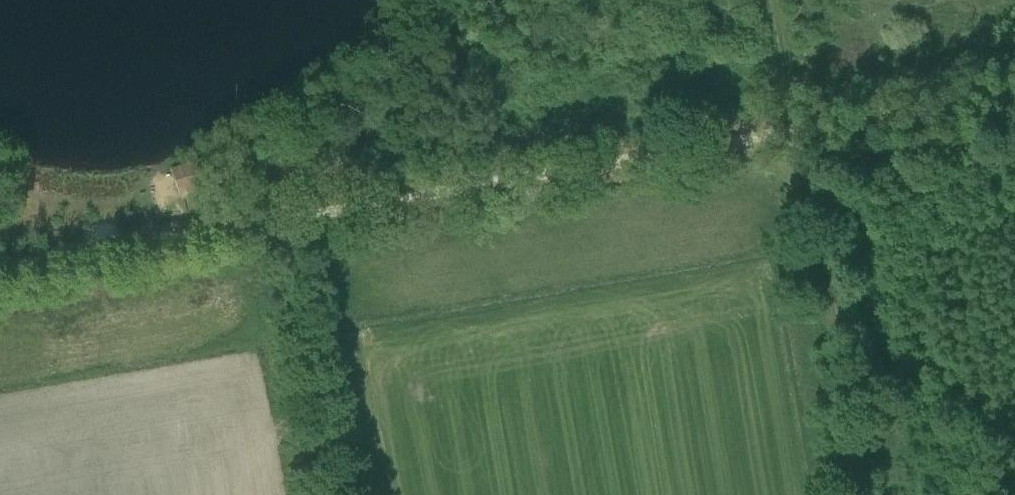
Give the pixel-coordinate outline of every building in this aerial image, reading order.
[(204,161),(172,172),(179,193),(185,192),(211,183),(204,161)]
